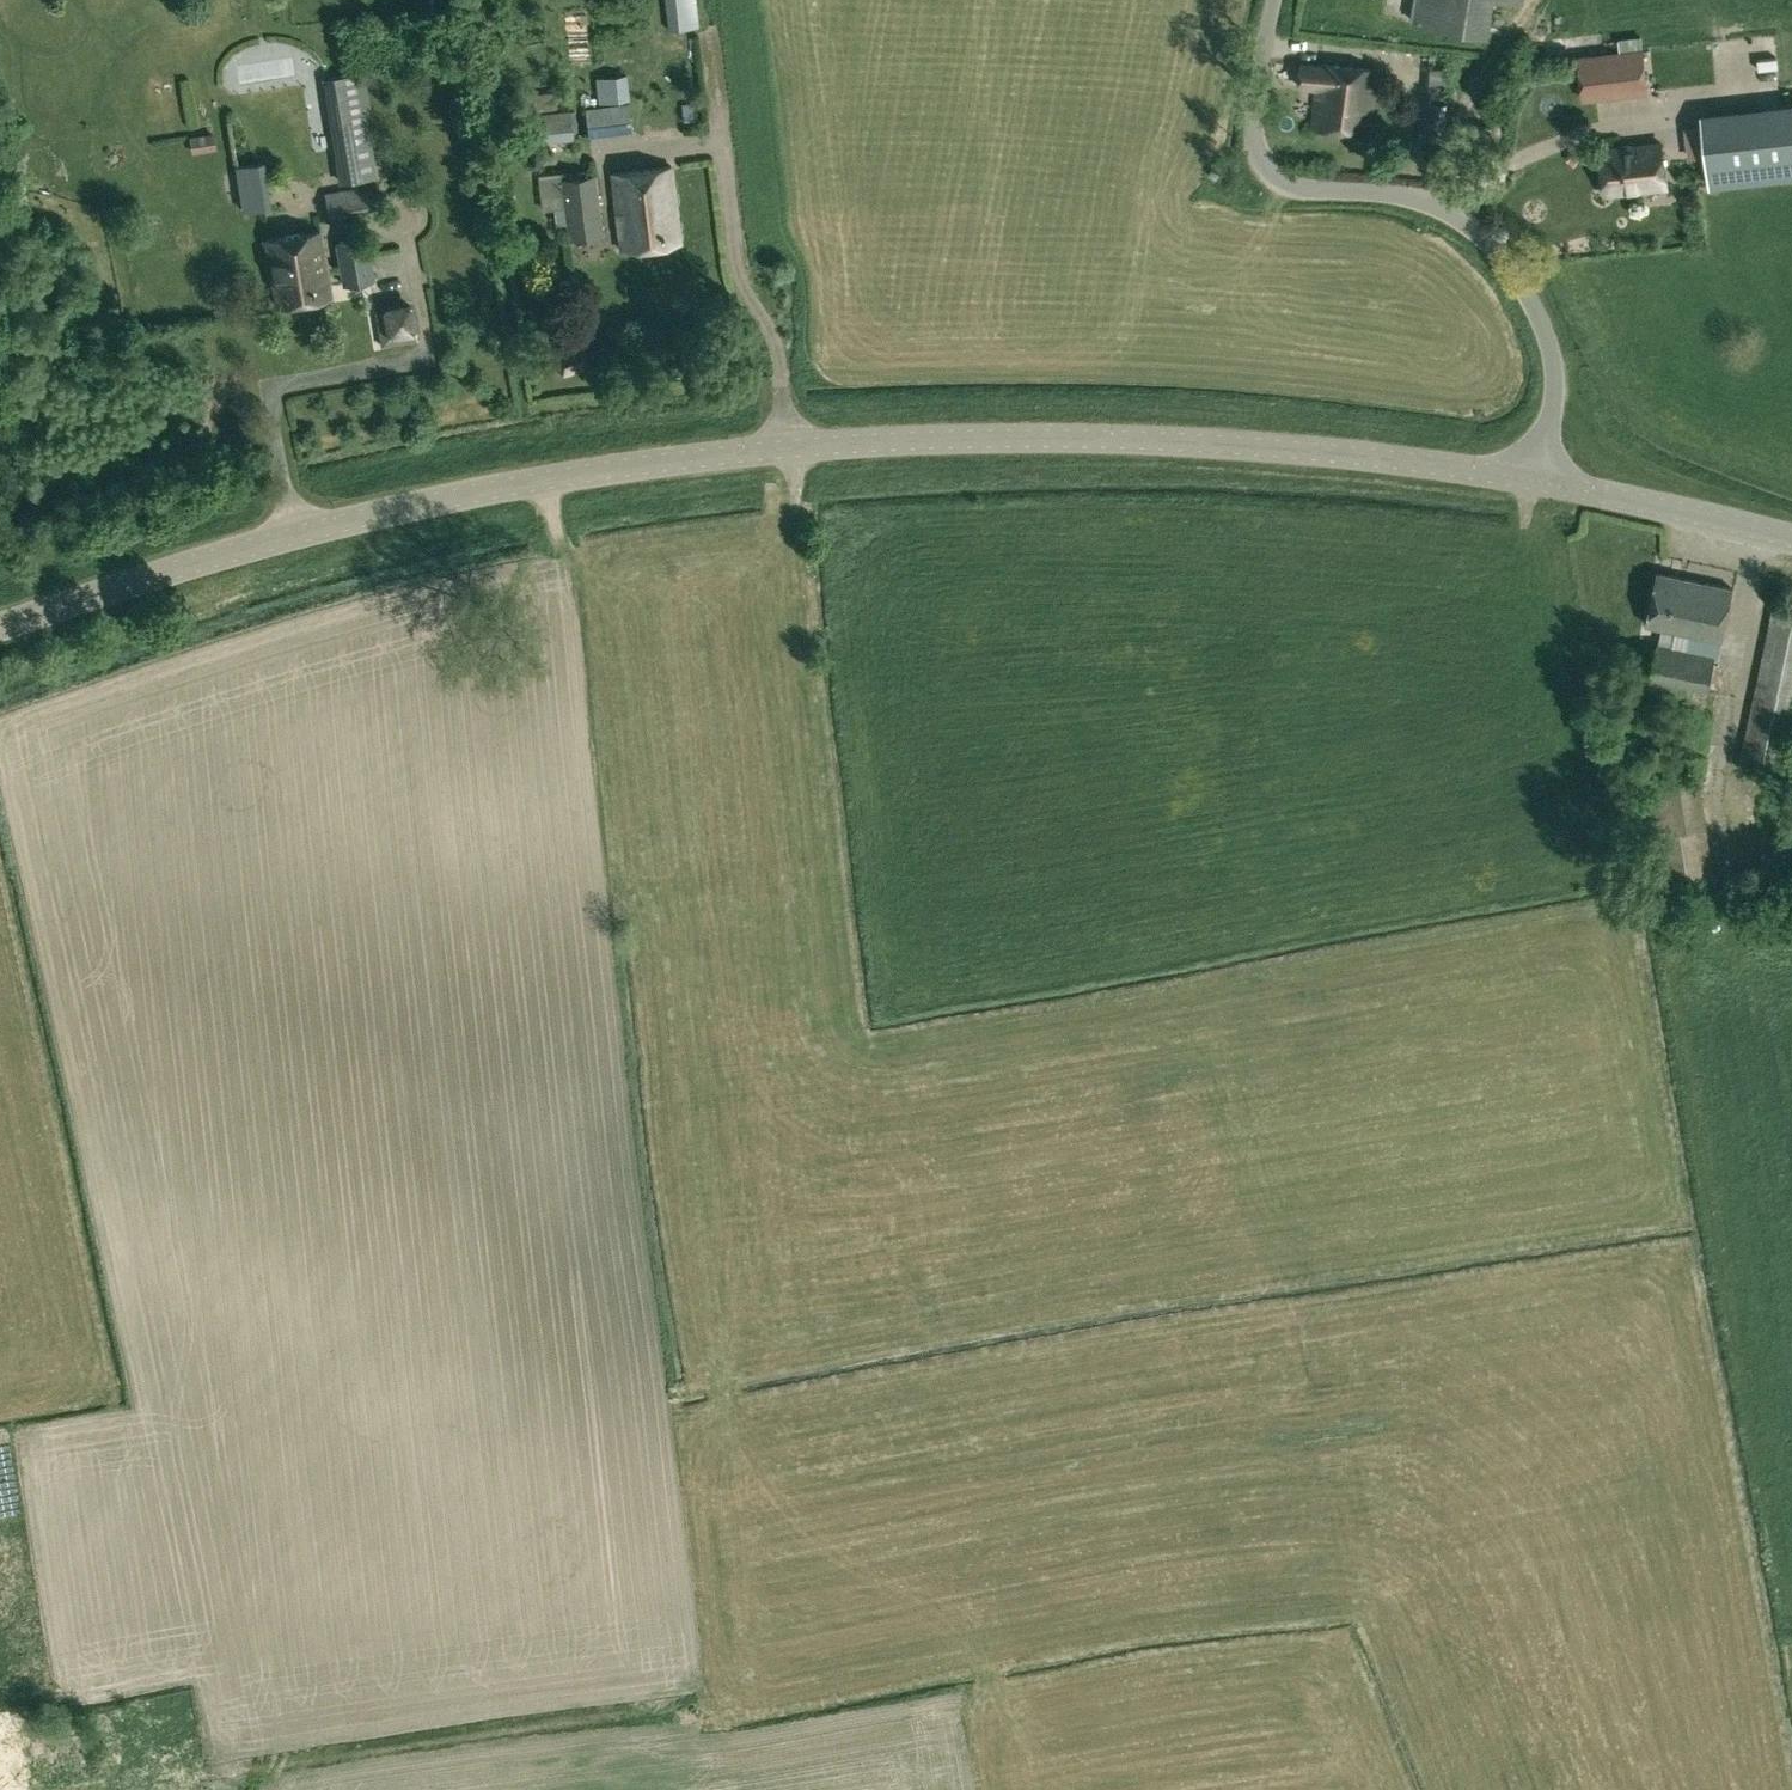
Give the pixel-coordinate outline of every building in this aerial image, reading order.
[(668,29),(698,25),(695,0),(664,0),(668,29)] [(1414,20),(1489,32),(1494,0),(1417,0),(1414,20)] [(1643,49),(1578,57),(1583,99),(1647,91),(1643,49)] [(1297,89),(1316,90),(1313,127),(1370,132),(1376,68),(1319,63),(1319,64),(1299,62),(1297,89)] [(371,113),(364,68),(326,74),(333,118),(329,118),(340,182),(377,176),(366,114),(371,113)] [(629,98),(625,72),(597,75),(600,102),(629,98)] [(1425,99),(1422,137),(1445,139),(1448,101),(1425,99)] [(574,137),(569,108),(540,111),(544,141),(574,137)] [(1703,126),(1711,193),(1791,183),(1791,116),(1703,126)] [(189,135),(191,152),(216,147),(212,131),(189,135)] [(1662,143),(1601,150),(1606,192),(1667,185),(1662,143)] [(234,164),(242,211),(272,206),(264,159),(234,164)] [(680,241),(671,165),(611,172),(620,248),(680,241)] [(595,174),(560,178),(568,238),(603,233),(595,174)] [(375,181),(324,191),(329,216),(381,206),(375,181)] [(319,229),(265,238),(276,304),(330,295),(319,229)] [(367,238),(336,243),(343,283),(374,278),(367,238)] [(374,310),(381,344),(416,337),(409,300),(404,301),(381,305),(382,308),(375,309),(374,310)] [(554,353),(563,375),(592,363),(582,341),(554,353)] [(1646,623),(1660,626),(1645,697),(1702,709),(1713,656),(1718,657),(1721,639),(1733,588),(1657,571),(1646,623)] [(1791,731),(1791,608),(1773,604),(1739,761),(1784,770),(1791,731)] [(1698,776),(1648,783),(1667,903),(1717,896),(1698,776)]
